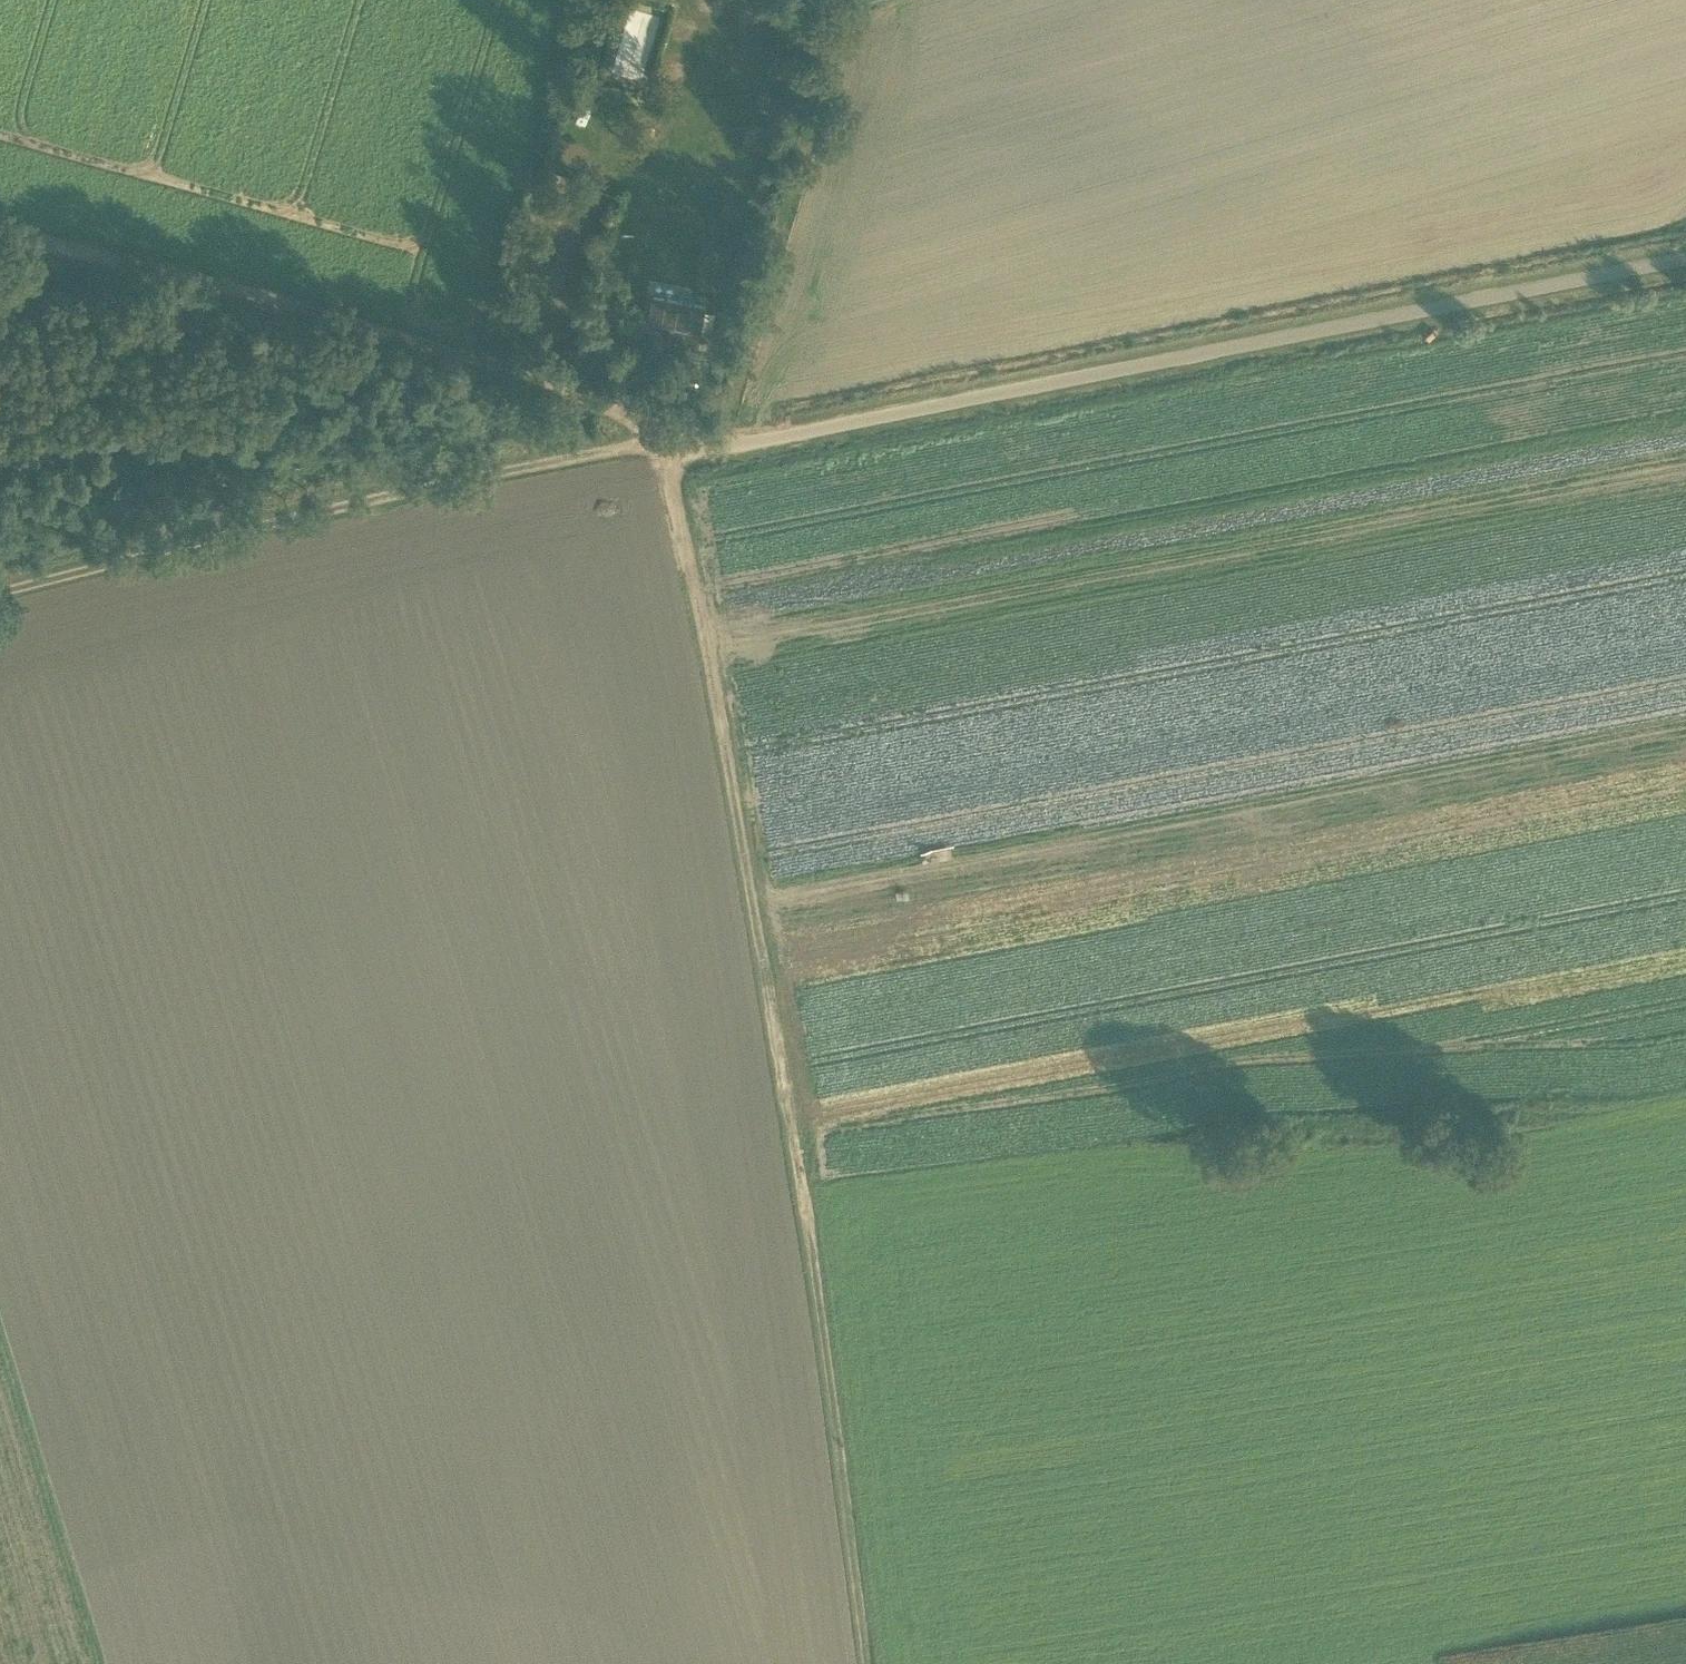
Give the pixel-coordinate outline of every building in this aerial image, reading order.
[(652,294),(647,321),(700,331),(701,327),(704,310),(705,304),(652,294)] [(699,332),(670,327),(667,341),(706,348),(708,341),(698,339),(699,332)]
